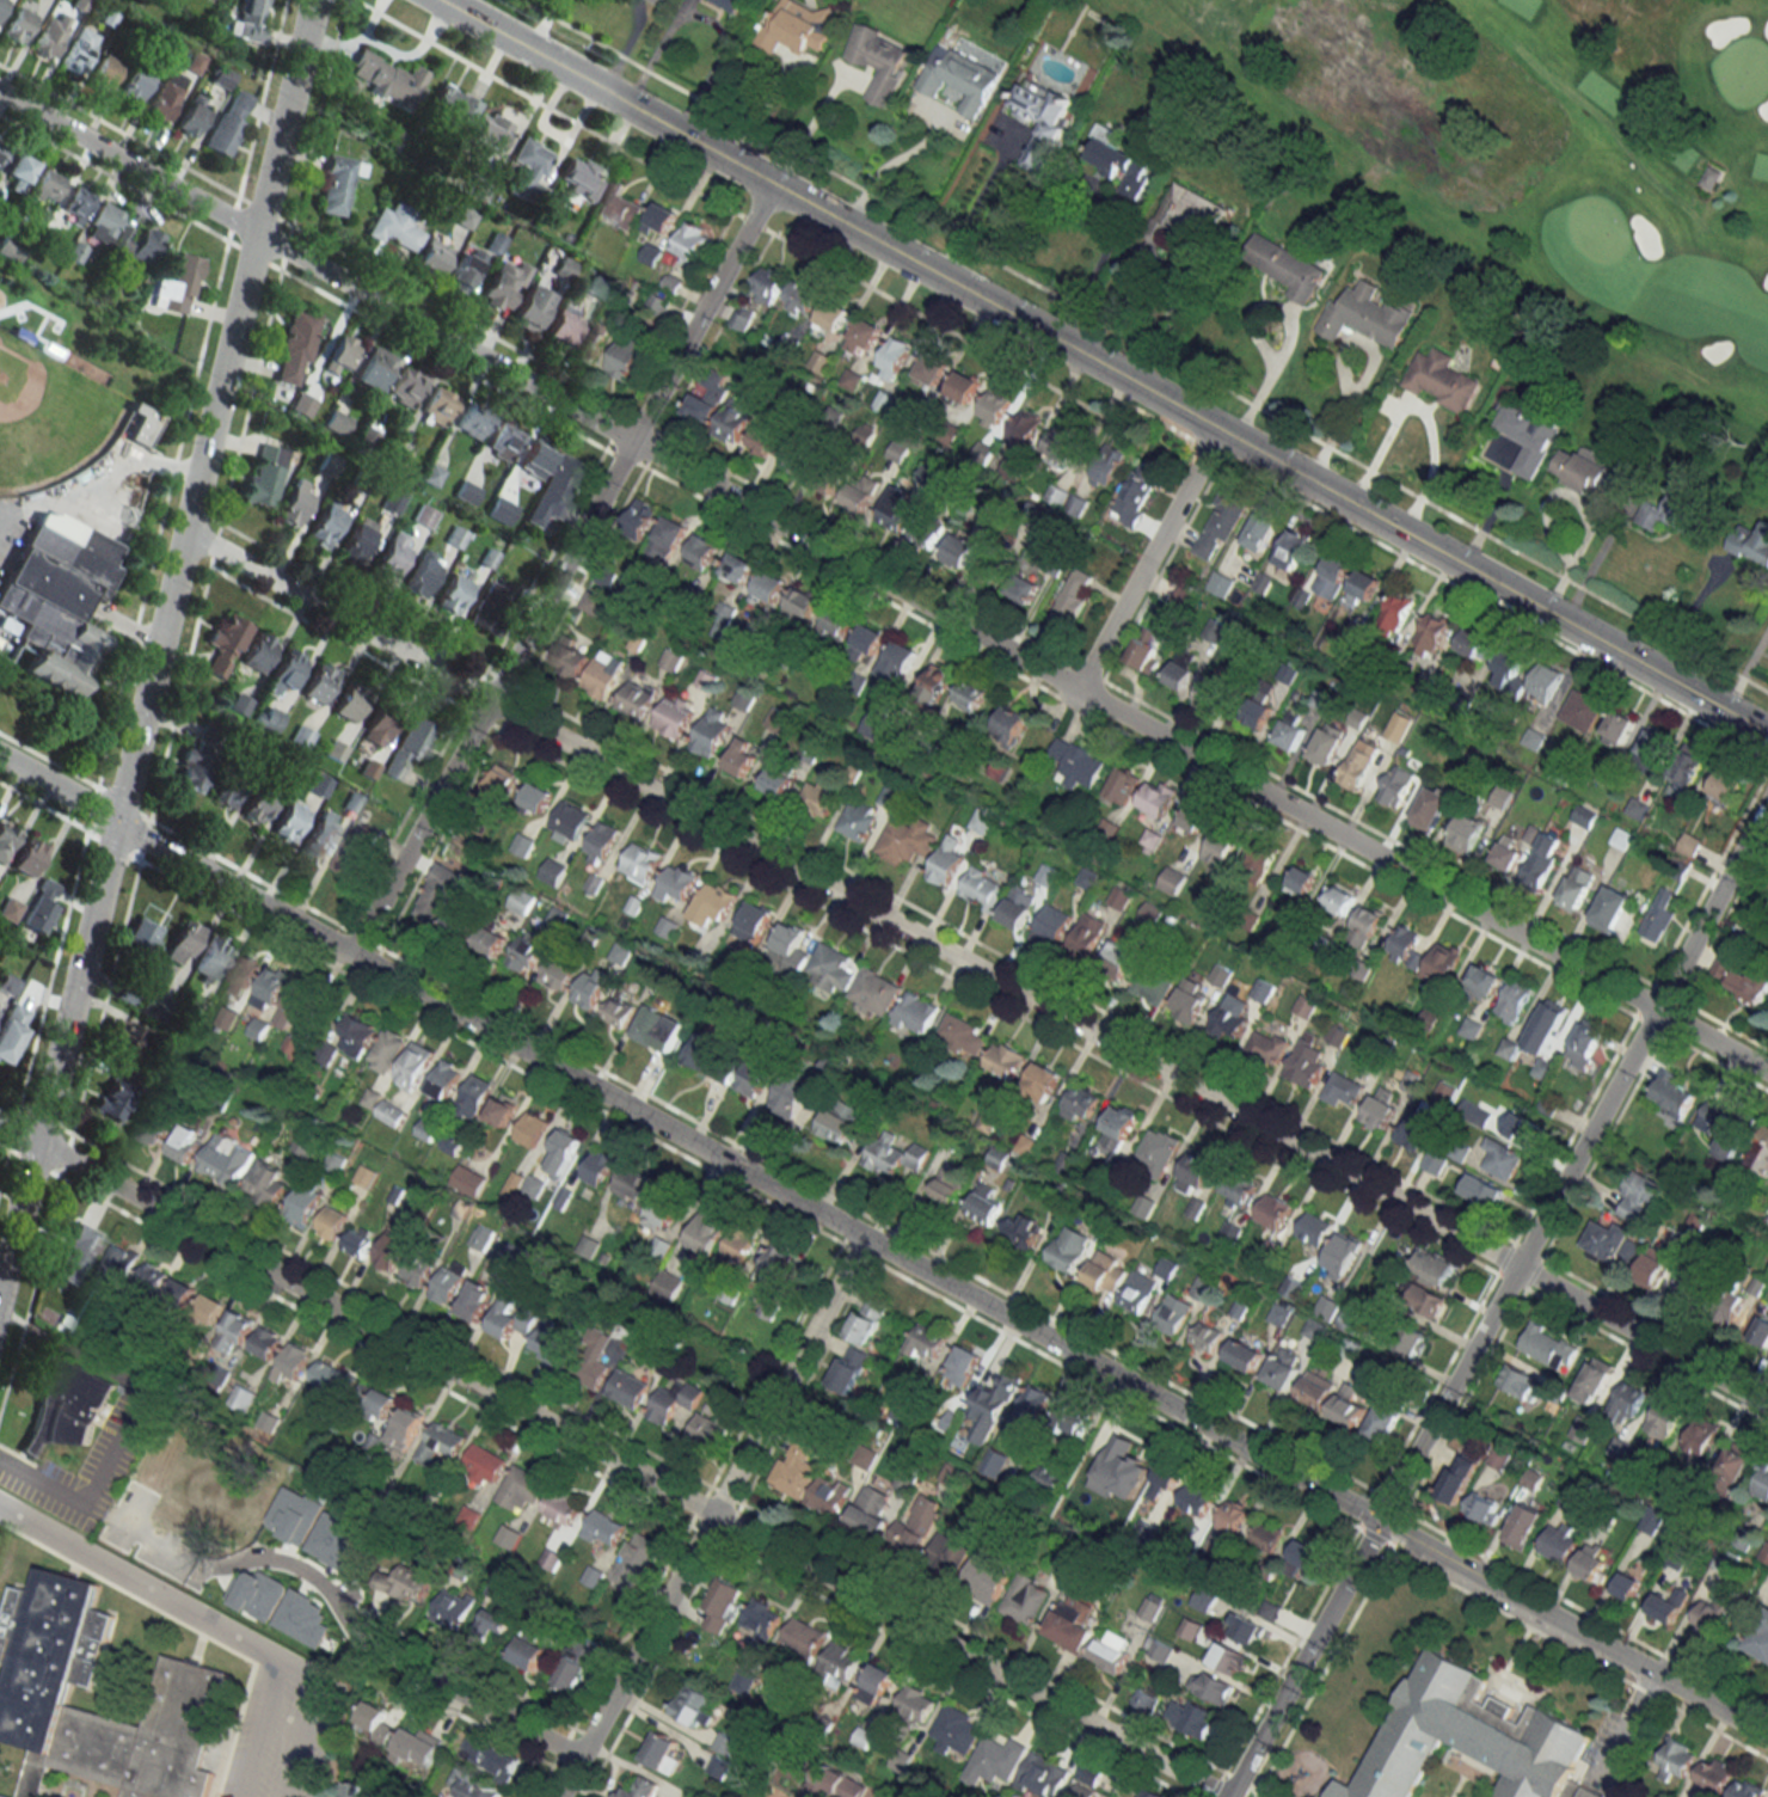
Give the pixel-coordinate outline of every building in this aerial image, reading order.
[(231,38),(258,43),(265,0),(237,0),(231,38)] [(747,17),(755,0),(713,0),(747,17)] [(839,19),(801,0),(780,0),(757,47),(774,55),(781,42),(806,54),(811,46),(823,52),(839,19)] [(18,44),(34,15),(16,6),(0,34),(18,44)] [(30,51),(50,59),(64,26),(45,18),(30,51)] [(844,55),(879,71),(865,99),(887,109),(915,54),(881,37),(883,31),(861,20),(844,55)] [(97,37),(78,26),(57,64),(76,74),(97,37)] [(917,88),(937,97),(944,82),(967,92),(958,112),(978,120),(1006,58),(958,37),(945,65),(930,59),(917,88)] [(364,91),(408,112),(428,73),(409,64),(405,72),(358,49),(346,73),(368,84),(364,91)] [(107,88),(120,64),(101,54),(88,77),(107,88)] [(206,82),(228,88),(233,71),(212,65),(206,82)] [(151,76),(132,66),(117,95),(135,105),(151,76)] [(145,113),(164,123),(186,79),(167,69),(145,113)] [(1076,100),(1023,77),(1009,108),(1042,122),(1023,165),(1043,174),(1076,100)] [(455,131),(471,97),(441,83),(424,116),(455,131)] [(203,147),(226,157),(253,98),(231,87),(203,147)] [(173,128),(191,138),(210,103),(192,93),(173,128)] [(511,125),(483,110),(467,140),(495,155),(511,125)] [(1154,164),(1112,144),(1118,131),(1101,123),(1083,160),(1124,180),(1117,193),(1136,202),(1154,164)] [(509,160),(518,165),(506,191),(529,201),(552,151),(520,136),(509,160)] [(19,192),(35,162),(15,152),(3,176),(12,181),(9,187),(19,192)] [(364,162),(328,154),(315,211),(341,217),(351,175),(360,177),(364,162)] [(554,184),(590,202),(605,172),(569,154),(554,184)] [(51,205),(62,177),(40,169),(29,196),(51,205)] [(634,230),(644,206),(623,197),(628,185),(610,177),(595,212),(634,230)] [(1229,209),(1174,180),(1144,236),(1163,245),(1174,225),(1195,236),(1201,224),(1217,233),(1229,209)] [(69,212),(64,220),(75,226),(92,195),(72,184),(59,207),(69,212)] [(649,223),(670,233),(681,210),(660,200),(649,223)] [(81,230),(100,246),(123,217),(104,202),(81,230)] [(377,206),(364,232),(410,255),(421,233),(408,226),(414,214),(393,203),(389,212),(377,206)] [(712,232),(689,220),(674,252),(697,264),(712,232)] [(147,268),(163,235),(143,225),(134,243),(117,235),(110,250),(147,268)] [(1242,258),(1291,285),(1286,295),(1307,307),(1328,268),(1257,230),(1242,258)] [(434,276),(449,250),(427,237),(412,263),(434,276)] [(463,293),(482,255),(463,246),(444,284),(463,293)] [(200,257),(177,252),(171,281),(156,278),(149,306),(187,315),(200,257)] [(478,300),(504,314),(527,268),(501,254),(478,300)] [(688,274),(669,264),(659,282),(678,293),(688,274)] [(750,293),(771,306),(788,279),(766,266),(750,293)] [(1317,332),(1339,341),(1346,325),(1398,348),(1414,313),(1375,296),(1380,285),(1363,277),(1358,289),(1349,285),(1342,303),(1331,299),(1317,332)] [(784,306),(809,318),(821,291),(796,279),(784,306)] [(507,320),(530,333),(551,295),(529,282),(507,320)] [(817,322),(838,334),(851,311),(830,299),(817,322)] [(542,335),(565,347),(583,314),(560,302),(542,335)] [(271,380),(301,387),(318,314),(288,308),(271,380)] [(597,358),(612,325),(593,317),(579,350),(597,358)] [(850,350),(860,352),(861,345),(875,348),(880,322),(855,318),(850,350)] [(340,377),(357,343),(338,333),(321,367),(340,377)] [(630,381),(646,346),(624,335),(608,371),(630,381)] [(894,378),(913,345),(895,335),(876,368),(894,378)] [(375,393),(393,356),(369,344),(351,381),(375,393)] [(1403,387),(1467,413),(1480,380),(1450,368),(1455,355),(1435,347),(1431,356),(1418,350),(1403,387)] [(824,375),(833,359),(818,350),(809,366),(824,375)] [(934,389),(948,364),(927,353),(913,378),(934,389)] [(385,397),(410,408),(424,377),(399,366),(385,397)] [(981,380),(960,369),(945,398),(966,409),(981,380)] [(685,412),(708,426),(731,388),(708,373),(685,412)] [(456,398),(433,386),(417,414),(440,427),(456,398)] [(995,430),(1012,399),(993,388),(976,419),(995,430)] [(758,415),(738,398),(713,427),(733,444),(758,415)] [(1513,471),(1537,481),(1561,422),(1508,401),(1497,428),(1526,440),(1513,471)] [(159,421),(135,402),(126,413),(135,421),(124,435),(139,447),(159,421)] [(488,417),(465,404),(452,427),(475,440),(488,417)] [(1043,416),(1023,408),(1008,441),(1029,450),(1043,416)] [(349,418),(331,410),(323,427),(342,435),(349,418)] [(769,456),(785,420),(765,411),(750,447),(769,456)] [(522,433),(498,420),(482,448),(506,462),(522,433)] [(1066,471),(1083,436),(1058,424),(1041,459),(1066,471)] [(355,441),(369,450),(378,433),(364,425),(355,441)] [(538,479),(554,452),(530,439),(515,466),(538,479)] [(271,507),(285,449),(258,442),(243,500),(271,507)] [(782,467),(804,478),(815,453),(794,443),(782,467)] [(1091,480),(1110,489),(1127,452),(1108,443),(1091,480)] [(385,461),(399,469),(409,452),(395,444),(385,461)] [(1594,495),(1599,484),(1613,490),(1624,468),(1582,449),(1579,455),(1565,448),(1552,476),(1594,495)] [(522,520),(540,530),(546,518),(559,524),(570,501),(563,498),(581,464),(559,452),(522,520)] [(812,483),(835,496),(849,469),(827,457),(812,483)] [(418,479),(433,487),(443,470),(428,461),(418,479)] [(1113,517),(1136,528),(1162,471),(1138,461),(1113,517)] [(880,480),(859,471),(845,504),(866,513),(880,480)] [(295,527),(315,488),(295,478),(275,517),(295,527)] [(471,506),(479,488),(460,479),(451,496),(471,506)] [(377,507),(395,516),(406,494),(388,485),(377,507)] [(910,489),(887,487),(884,526),(907,528),(910,489)] [(1634,520),(1657,532),(1663,522),(1701,542),(1718,510),(1673,487),(1662,508),(1645,499),(1634,520)] [(1230,543),(1248,503),(1222,491),(1194,553),(1211,560),(1221,539),(1230,543)] [(506,526),(516,506),(494,495),(484,516),(506,526)] [(621,533),(641,544),(659,508),(639,498),(621,533)] [(322,549),(346,512),(328,500),(304,537),(322,549)] [(436,513),(419,503),(410,520),(427,529),(436,513)] [(39,508),(0,590),(0,611),(24,623),(13,645),(30,653),(21,672),(75,698),(106,634),(77,621),(89,596),(100,601),(116,567),(110,565),(119,546),(39,508)] [(1264,552),(1280,522),(1260,512),(1245,541),(1264,552)] [(358,562),(378,525),(359,515),(339,551),(358,562)] [(689,525),(666,515),(650,553),(673,563),(689,525)] [(932,551),(944,531),(922,519),(911,538),(932,551)] [(1767,566),(1767,522),(1763,520),(1756,538),(1740,531),(1732,551),(1767,566)] [(1313,539),(1293,528),(1276,561),(1296,572),(1313,539)] [(393,580),(412,539),(391,530),(373,571),(393,580)] [(942,559),(963,571),(978,543),(956,532),(942,559)] [(686,561),(707,572),(721,543),(700,533),(686,561)] [(976,575),(996,585),(1011,552),(990,543),(976,575)] [(423,598),(442,559),(422,550),(403,589),(423,598)] [(756,563),(734,552),(722,573),(744,585),(756,563)] [(1314,589),(1335,600),(1354,565),(1332,554),(1314,589)] [(1096,576),(1074,567),(1053,618),(1074,627),(1096,576)] [(753,595),(775,605),(788,579),(766,568),(753,595)] [(1380,578),(1361,569),(1347,597),(1366,606),(1380,578)] [(1029,605),(1042,584),(1020,571),(1007,591),(1029,605)] [(607,584),(610,576),(600,572),(597,581),(607,584)] [(471,582),(449,573),(434,606),(456,616),(471,582)] [(786,611),(808,622),(820,597),(798,586),(786,611)] [(1185,608),(1194,594),(1182,587),(1173,601),(1185,608)] [(1398,633),(1415,599),(1396,589),(1380,623),(1398,633)] [(467,623),(493,635),(508,603),(482,590),(467,623)] [(580,607),(598,616),(607,599),(589,590),(580,607)] [(854,620),(830,607),(819,628),(843,640),(854,620)] [(1434,654),(1452,620),(1433,610),(1415,644),(1434,654)] [(204,671),(221,680),(248,623),(222,611),(206,643),(216,648),(204,671)] [(872,659),(887,636),(866,623),(852,647),(872,659)] [(1152,673),(1170,639),(1147,626),(1129,661),(1152,673)] [(1456,648),(1484,664),(1496,643),(1468,627),(1456,648)] [(276,641),(256,630),(239,663),(259,673),(276,641)] [(593,648),(565,633),(548,665),(576,679),(593,648)] [(879,673),(901,684),(918,652),(895,640),(879,673)] [(265,688),(284,698),(306,658),(287,647),(265,688)] [(1166,680),(1185,691),(1203,658),(1185,647),(1166,680)] [(1513,684),(1527,659),(1504,647),(1491,672),(1513,684)] [(581,687),(607,700),(627,662),(602,649),(581,687)] [(320,704),(338,671),(320,660),(301,694),(320,704)] [(1527,693),(1549,703),(1565,670),(1543,660),(1527,693)] [(938,701),(955,674),(936,662),(919,690),(938,701)] [(1278,677),(1290,684),(1299,668),(1287,662),(1278,677)] [(1278,688),(1256,678),(1239,717),(1261,726),(1278,688)] [(987,690),(963,679),(952,703),(976,713),(987,690)] [(657,692),(631,680),(617,707),(643,720),(657,692)] [(353,722),(369,691),(349,681),(332,712),(353,722)] [(734,701),(747,710),(756,697),(743,688),(734,701)] [(1561,720),(1592,732),(1604,700),(1573,688),(1561,720)] [(653,725),(679,739),(696,707),(670,693),(653,725)] [(282,715),(262,704),(252,722),(272,733),(282,715)] [(994,734),(1017,744),(1030,714),(1006,704),(994,734)] [(691,748),(714,759),(735,716),(712,705),(691,748)] [(766,723),(781,732),(791,716),(776,706),(766,723)] [(1619,749),(1637,719),(1616,707),(1599,738),(1619,749)] [(1279,736),(1301,746),(1308,730),(1299,726),(1303,716),(1290,710),(1279,736)] [(1384,735),(1402,743),(1414,718),(1396,710),(1384,735)] [(354,745),(371,756),(393,723),(376,712),(354,745)] [(383,773),(398,780),(408,756),(421,762),(436,727),(409,715),(383,773)] [(1312,755),(1330,765),(1348,730),(1330,720),(1312,755)] [(313,734),(299,725),(290,739),(304,748),(313,734)] [(1657,764),(1672,738),(1650,725),(1636,752),(1657,764)] [(761,746),(741,736),(726,767),(746,777),(761,746)] [(1339,783),(1358,791),(1379,745),(1360,737),(1339,783)] [(1093,792),(1107,757),(1059,738),(1051,758),(1063,763),(1057,779),(1079,789),(1080,787),(1093,792)] [(1708,757),(1688,746),(1667,782),(1686,793),(1708,757)] [(173,784),(201,791),(211,756),(183,748),(173,784)] [(1415,772),(1394,763),(1378,799),(1399,808),(1415,772)] [(486,793),(511,802),(522,773),(497,764),(486,793)] [(1104,794),(1126,805),(1142,776),(1120,764),(1104,794)] [(760,788),(782,800),(795,778),(774,765),(760,788)] [(1744,778),(1723,767),(1708,795),(1730,806),(1744,778)] [(307,789),(321,798),(331,781),(317,772),(307,789)] [(242,787),(222,776),(210,798),(229,809),(242,787)] [(1178,789),(1153,777),(1139,806),(1163,818),(1178,789)] [(829,818),(839,792),(809,780),(799,807),(829,818)] [(554,792),(533,781),(522,803),(543,814),(554,792)] [(1413,819),(1435,830),(1453,796),(1430,785),(1413,819)] [(240,812),(258,825),(275,800),(258,788),(240,812)] [(547,833),(573,846),(590,813),(564,799),(547,833)] [(838,829),(865,842),(880,812),(853,799),(838,829)] [(269,834),(288,845),(308,811),(288,800),(269,834)] [(1571,820),(1590,829),(1599,813),(1580,803),(1571,820)] [(1202,808),(1185,808),(1185,829),(1202,829),(1202,808)] [(323,858),(340,819),(320,810),(303,849),(323,858)] [(875,853),(907,869),(917,851),(928,857),(940,834),(895,812),(875,853)] [(1486,822),(1468,813),(1450,846),(1469,856),(1486,822)] [(332,866),(360,881),(384,835),(356,820),(332,866)] [(620,828),(600,820),(584,857),(604,866),(620,828)] [(0,821),(0,865),(17,830),(0,821)] [(1238,842),(1217,832),(1204,858),(1225,868),(1238,842)] [(514,846),(527,854),(535,841),(522,833),(514,846)] [(1515,870),(1522,840),(1501,835),(1493,864),(1515,870)] [(12,869),(33,877),(45,844),(24,836),(12,869)] [(648,885),(663,853),(636,840),(620,872),(648,885)] [(1523,877),(1541,887),(1559,851),(1541,842),(1523,877)] [(1277,859),(1262,844),(1238,869),(1253,884),(1277,859)] [(949,884),(964,855),(945,845),(930,874),(949,884)] [(681,908),(698,873),(673,861),(656,895),(681,908)] [(440,921),(463,873),(439,862),(417,910),(440,921)] [(1556,903),(1575,913),(1596,874),(1577,864),(1556,903)] [(1178,896),(1188,875),(1169,865),(1159,887),(1178,896)] [(1317,874),(1299,865),(1288,887),(1306,896),(1317,874)] [(1008,882),(973,866),(959,896),(994,912),(1008,882)] [(20,923),(40,933),(62,888),(42,878),(20,923)] [(719,930),(737,894),(709,880),(691,916),(719,930)] [(1346,917),(1358,894),(1334,882),(1322,905),(1346,917)] [(1631,896),(1608,884),(1589,922),(1612,934),(1631,896)] [(999,919),(1021,930),(1039,897),(1017,885),(999,919)] [(1133,892),(1118,885),(1109,903),(1125,910),(1133,892)] [(1658,943),(1676,913),(1667,907),(1675,893),(1664,887),(1638,931),(1658,943)] [(21,905),(6,897),(0,907),(0,917),(11,923),(21,905)] [(772,910),(750,900),(734,935),(757,945),(772,910)] [(1074,915),(1051,903),(1034,932),(1057,945),(1074,915)] [(1384,915),(1366,905),(1347,939),(1365,949),(1384,915)] [(477,918),(459,906),(447,925),(466,937),(477,918)] [(1070,948),(1091,957),(1107,922),(1086,912),(1070,948)] [(123,940),(146,953),(160,929),(137,916),(123,940)] [(183,967),(202,928),(183,919),(163,957),(183,967)] [(800,978),(811,952),(799,947),(807,931),(784,920),(765,962),(800,978)] [(1421,932),(1400,923),(1386,956),(1417,969),(1423,956),(1413,952),(1421,932)] [(496,957),(507,935),(487,925),(476,947),(496,957)] [(546,943),(526,931),(508,962),(529,974),(546,943)] [(230,944),(211,934),(191,974),(211,983),(230,944)] [(1123,976),(1137,951),(1116,939),(1102,964),(1123,976)] [(1421,976),(1444,988),(1463,951),(1441,939),(1421,976)] [(635,949),(619,941),(610,958),(625,966),(635,949)] [(853,957),(824,942),(806,976),(844,996),(857,972),(847,967),(853,957)] [(225,987),(242,996),(261,961),(243,952),(225,987)] [(541,981),(566,993),(578,967),(554,955),(541,981)] [(1767,989),(1767,980),(1720,955),(1711,972),(1729,982),(1725,990),(1759,1007),(1767,989)] [(1464,987),(1488,1002),(1502,976),(1478,962),(1464,987)] [(290,973),(270,964),(252,1003),(272,1012),(290,973)] [(612,976),(592,965),(573,999),(593,1010),(612,976)] [(903,986),(866,966),(847,1001),(883,1021),(903,986)] [(1131,990),(1162,1006),(1174,985),(1142,969),(1131,990)] [(4,973),(0,979),(0,989),(8,995),(16,981),(4,973)] [(1533,988),(1513,978),(1494,1014),(1514,1024),(1533,988)] [(1252,995),(1265,1002),(1274,986),(1261,979),(1252,995)] [(283,1012),(306,1024),(321,994),(298,982),(283,1012)] [(1194,1025),(1209,992),(1185,982),(1170,1014),(1194,1025)] [(941,1005),(909,989),(893,1021),(925,1037),(941,1005)] [(1233,1042),(1254,1005),(1230,992),(1209,1028),(1233,1042)] [(1318,1002),(1303,994),(1293,1010),(1309,1019),(1318,1002)] [(603,1016),(625,1029),(637,1008),(616,995),(603,1016)] [(1524,1044),(1543,1054),(1568,1007),(1549,997),(1524,1044)] [(8,1064),(29,1011),(8,1003),(0,1023),(0,1061),(8,1064)] [(659,1047),(666,1030),(678,1035),(683,1022),(646,1008),(635,1037),(659,1047)] [(938,1040),(978,1058),(990,1030),(949,1013),(938,1040)] [(342,1050),(367,1057),(377,1023),(347,1015),(342,1036),(345,1037),(342,1050)] [(1572,1046),(1592,1055),(1603,1028),(1583,1019),(1572,1046)] [(156,1039),(119,1021),(107,1046),(143,1063),(156,1039)] [(1341,1047),(1349,1032),(1335,1025),(1328,1040),(1341,1047)] [(1288,1041),(1258,1027),(1247,1050),(1277,1065),(1288,1041)] [(389,1074),(408,1039),(386,1028),(368,1063),(389,1074)] [(716,1049),(720,1043),(701,1031),(685,1059),(727,1085),(740,1064),(716,1049)] [(1284,1073),(1309,1088),(1329,1053),(1304,1038),(1284,1073)] [(1028,1054),(999,1039),(986,1065),(1014,1080),(1028,1054)] [(436,1051),(416,1040),(394,1081),(414,1092),(436,1051)] [(465,1069),(446,1058),(428,1090),(446,1101),(465,1069)] [(759,1098),(773,1068),(750,1058),(737,1088),(759,1098)] [(1024,1087),(1048,1101),(1063,1074),(1040,1060),(1024,1087)] [(1682,1118),(1698,1090),(1662,1071),(1647,1099),(1682,1118)] [(495,1084),(475,1074),(457,1108),(477,1118),(495,1084)] [(770,1106),(793,1120),(812,1088),(789,1075),(770,1106)] [(91,1108),(116,1122),(133,1093),(109,1078),(91,1108)] [(1458,1088),(1443,1080),(1435,1094),(1449,1102),(1458,1088)] [(1090,1118),(1101,1096),(1078,1083),(1062,1113),(1077,1120),(1081,1113),(1090,1118)] [(1379,1132),(1398,1104),(1378,1090),(1359,1118),(1379,1132)] [(487,1117),(504,1128),(516,1107),(499,1096),(487,1117)] [(408,1112),(385,1099),(376,1116),(400,1128),(408,1112)] [(816,1131),(846,1147),(865,1110),(844,1099),(838,1109),(831,1105),(816,1131)] [(1485,1127),(1493,1112),(1467,1099),(1460,1113),(1485,1127)] [(1718,1137),(1711,1154),(1732,1163),(1751,1122),(1706,1102),(1695,1127),(1718,1137)] [(1123,1151),(1137,1111),(1114,1103),(1100,1143),(1123,1151)] [(174,1120),(154,1109),(139,1135),(159,1147),(174,1120)] [(1418,1151),(1433,1122),(1409,1110),(1394,1139),(1418,1151)] [(1535,1123),(1513,1110),(1501,1129),(1523,1142),(1535,1123)] [(515,1138),(535,1149),(550,1122),(530,1111),(515,1138)] [(169,1152),(189,1163),(206,1133),(186,1122),(169,1152)] [(1135,1163),(1164,1177),(1182,1139),(1153,1126),(1135,1163)] [(1767,1127),(1747,1165),(1767,1175),(1767,1127)] [(569,1166),(583,1139),(562,1128),(548,1155),(569,1166)] [(932,1150),(916,1142),(911,1152),(900,1147),(903,1141),(882,1130),(865,1162),(894,1178),(902,1163),(919,1173),(932,1150)] [(237,1188),(255,1151),(216,1132),(199,1169),(237,1188)] [(1491,1154),(1484,1167),(1510,1181),(1524,1154),(1490,1136),(1483,1150),(1491,1154)] [(987,1163),(1001,1170),(1010,1154),(995,1147),(987,1163)] [(602,1187),(615,1159),(595,1150),(582,1178),(602,1187)] [(1422,1165),(1438,1175),(1448,1160),(1432,1150),(1422,1165)] [(1214,1164),(1191,1151),(1174,1185),(1197,1197),(1214,1164)] [(243,1192),(274,1208),(290,1177),(259,1161),(243,1192)] [(957,1179),(961,1168),(944,1162),(931,1197),(955,1206),(964,1182),(957,1179)] [(616,1186),(646,1200),(655,1179),(626,1166),(616,1186)] [(1245,1211),(1258,1183),(1231,1170),(1217,1197),(1245,1211)] [(1655,1206),(1665,1183),(1633,1170),(1615,1213),(1640,1223),(1648,1203),(1655,1206)] [(1506,1189),(1467,1171),(1457,1191),(1496,1209),(1506,1189)] [(286,1216),(307,1225),(322,1189),(301,1181),(286,1216)] [(994,1200),(999,1189),(979,1181),(965,1214),(994,1225),(1003,1204),(994,1200)] [(669,1227),(684,1199),(663,1189),(649,1217),(669,1227)] [(1279,1231),(1293,1204),(1269,1192),(1255,1218),(1279,1231)] [(1148,1219),(1158,1202),(1142,1194),(1133,1211),(1148,1219)] [(334,1240),(346,1214),(328,1205),(316,1232),(334,1240)] [(728,1221),(701,1211),(686,1247),(713,1258),(728,1221)] [(1321,1248),(1334,1224),(1309,1211),(1296,1234),(1321,1248)] [(1022,1218),(1013,1214),(1003,1237),(1033,1250),(1044,1221),(1023,1213),(1022,1218)] [(1610,1267),(1618,1255),(1630,1264),(1642,1245),(1631,1237),(1634,1232),(1618,1221),(1612,1230),(1596,1219),(1578,1246),(1610,1267)] [(1235,1245),(1244,1228),(1228,1220),(1219,1237),(1235,1245)] [(52,1275),(77,1286),(101,1234),(76,1222),(52,1275)] [(1048,1260),(1074,1274),(1094,1237),(1068,1223),(1048,1260)] [(342,1248),(363,1259),(376,1236),(355,1224),(342,1248)] [(721,1255),(742,1266),(758,1234),(738,1224),(721,1255)] [(373,1261),(392,1271),(409,1240),(389,1229),(373,1261)] [(1343,1282),(1368,1245),(1346,1230),(1321,1268),(1343,1282)] [(797,1254),(775,1242),(761,1266),(783,1278),(797,1254)] [(130,1278),(141,1255),(117,1243),(106,1266),(130,1278)] [(498,1259),(513,1268),(522,1253),(507,1244),(498,1259)] [(1446,1286),(1457,1262),(1424,1246),(1413,1270),(1446,1286)] [(1637,1276),(1656,1286),(1671,1257),(1651,1247),(1637,1276)] [(401,1278),(422,1289),(438,1259),(417,1248),(401,1278)] [(1130,1262),(1100,1250),(1086,1281),(1115,1294),(1130,1262)] [(1156,1274),(1172,1281),(1180,1263),(1165,1256),(1156,1274)] [(469,1269),(450,1259),(430,1295),(449,1306),(469,1269)] [(156,1298),(169,1275),(149,1262),(135,1285),(156,1298)] [(1710,1281),(1690,1267),(1676,1288),(1696,1302),(1710,1281)] [(651,1293),(671,1304),(685,1280),(664,1269),(651,1293)] [(1159,1281),(1137,1269),(1119,1303),(1142,1315),(1159,1281)] [(1296,1297),(1303,1283),(1289,1276),(1282,1291),(1296,1297)] [(197,1288),(177,1277),(165,1299),(185,1310),(197,1288)] [(459,1313),(478,1322),(495,1287),(476,1278),(459,1313)] [(1447,1298),(1411,1279),(1400,1299),(1437,1318),(1447,1298)] [(1730,1324),(1745,1296),(1727,1286),(1712,1315),(1730,1324)] [(226,1303),(207,1292),(194,1315),(214,1326),(226,1303)] [(488,1329),(508,1339),(514,1328),(527,1335),(539,1312),(520,1302),(521,1299),(507,1292),(488,1329)] [(1155,1324),(1176,1335),(1194,1304),(1172,1292),(1155,1324)] [(1342,1304),(1326,1294),(1315,1312),(1331,1322),(1342,1304)] [(887,1310),(865,1299),(847,1334),(869,1345),(887,1310)] [(778,1304),(764,1300),(760,1314),(773,1318),(778,1304)] [(1293,1310),(1277,1301),(1267,1318),(1284,1327),(1293,1310)] [(1337,1325),(1355,1335),(1364,1316),(1346,1307),(1337,1325)] [(255,1320),(235,1308),(214,1343),(234,1355),(255,1320)] [(1767,1348),(1767,1317),(1762,1314),(1749,1339),(1767,1349),(1767,1348)] [(1320,1342),(1329,1326),(1312,1316),(1303,1333),(1320,1342)] [(569,1342),(556,1335),(561,1328),(545,1318),(528,1349),(555,1365),(569,1342)] [(1213,1355),(1225,1332),(1203,1320),(1190,1344),(1213,1355)] [(908,1349),(934,1363),(948,1336),(922,1322),(908,1349)] [(1518,1350),(1566,1372),(1579,1344),(1531,1322),(1518,1350)] [(283,1335),(262,1324),(249,1350),(270,1360),(283,1335)] [(611,1366),(586,1354),(588,1350),(602,1357),(613,1335),(593,1325),(568,1374),(599,1390),(611,1366)] [(1417,1359),(1432,1338),(1415,1326),(1400,1348),(1417,1359)] [(1265,1352),(1237,1338),(1226,1358),(1254,1373),(1265,1352)] [(273,1377),(292,1387),(311,1351),(292,1341),(273,1377)] [(871,1354),(850,1343),(829,1384),(850,1395),(871,1354)] [(982,1353),(960,1344),(949,1371),(970,1380),(982,1353)] [(1304,1358),(1281,1346),(1264,1378),(1286,1391),(1304,1358)] [(36,1351),(36,1366),(36,1384),(36,1393),(35,1405),(32,1412),(29,1427),(24,1436),(16,1448),(32,1459),(43,1441),(88,1442),(92,1422),(113,1382),(45,1349),(36,1351)] [(313,1401),(338,1411),(354,1375),(320,1360),(310,1381),(320,1386),(313,1401)] [(1592,1406),(1612,1373),(1593,1361),(1573,1394),(1592,1406)] [(1295,1396),(1321,1411),(1338,1383),(1312,1367),(1295,1396)] [(606,1395),(636,1410),(650,1384),(619,1368),(606,1395)] [(1022,1377),(1004,1368),(994,1389),(982,1384),(968,1414),(978,1419),(969,1438),(988,1447),(1022,1377)] [(663,1385),(646,1415),(666,1427),(679,1404),(692,1411),(704,1391),(681,1379),(675,1391),(663,1385)] [(1630,1425),(1648,1393),(1626,1381),(1609,1413),(1630,1425)] [(1359,1388),(1349,1382),(1330,1414),(1356,1430),(1369,1408),(1353,1399),(1359,1388)] [(1037,1431),(1052,1391),(1030,1383),(1014,1422),(1037,1431)] [(230,1403),(247,1412),(256,1392),(239,1384),(230,1403)] [(398,1396),(379,1386),(367,1408),(386,1418),(398,1396)] [(1365,1435),(1386,1444),(1403,1406),(1382,1397),(1365,1435)] [(1668,1439),(1683,1407),(1662,1398),(1648,1430),(1668,1439)] [(907,1428),(917,1410),(899,1400),(888,1418),(907,1428)] [(425,1416),(406,1406),(387,1441),(406,1451),(425,1416)] [(936,1423),(950,1431),(959,1417),(945,1408),(936,1423)] [(687,1434),(718,1451),(736,1419),(723,1412),(718,1422),(700,1412),(687,1434)] [(1719,1426),(1698,1416),(1683,1448),(1704,1458),(1719,1426)] [(467,1435),(435,1420),(419,1455),(432,1462),(438,1450),(456,1459),(467,1435)] [(1137,1441),(1116,1431),(1089,1485),(1112,1497),(1115,1490),(1135,1500),(1152,1465),(1130,1454),(1137,1441)] [(814,1447),(793,1436),(769,1483),(801,1500),(818,1467),(807,1461),(814,1447)] [(461,1468),(489,1488),(507,1461),(478,1442),(461,1468)] [(1740,1480),(1753,1454),(1731,1443),(1718,1469),(1740,1480)] [(854,1462),(870,1470),(879,1452),(862,1444),(854,1462)] [(1000,1478),(1011,1455),(993,1446),(982,1470),(1000,1478)] [(1488,1462),(1500,1470),(1509,1456),(1496,1448),(1488,1462)] [(1478,1460),(1459,1450),(1437,1494),(1457,1504),(1478,1460)] [(966,1469),(949,1460),(938,1479),(955,1488),(966,1469)] [(1750,1491),(1767,1501),(1767,1460),(1750,1491)] [(536,1505),(548,1480),(514,1463),(497,1500),(520,1511),(525,1500),(536,1505)] [(1057,1493),(1067,1476),(1044,1463),(1035,1479),(1057,1493)] [(1165,1486),(1173,1491),(1182,1474),(1163,1464),(1147,1494),(1158,1500),(1165,1486)] [(852,1487),(821,1472),(807,1503),(837,1517),(852,1487)] [(881,1516),(891,1495),(866,1482),(846,1524),(879,1540),(889,1519),(881,1516)] [(1201,1489),(1190,1483),(1178,1504),(1204,1518),(1219,1491),(1205,1483),(1201,1489)] [(568,1526),(581,1506),(555,1490),(542,1510),(568,1526)] [(1465,1511),(1494,1525),(1504,1505),(1476,1491),(1465,1511)] [(943,1503),(922,1494),(909,1523),(899,1519),(890,1540),(920,1554),(943,1503)] [(1218,1526),(1237,1534),(1248,1508),(1229,1500),(1218,1526)] [(1524,1551),(1546,1511),(1524,1500),(1503,1539),(1524,1551)] [(1638,1526),(1653,1536),(1667,1515),(1651,1505),(1638,1526)] [(582,1536),(613,1550),(625,1523),(594,1509),(582,1536)] [(1582,1533),(1555,1519),(1539,1551),(1565,1565),(1582,1533)] [(1272,1551),(1283,1532),(1265,1521),(1253,1540),(1272,1551)] [(513,1550),(523,1533),(505,1524),(496,1541),(513,1550)] [(638,1594),(661,1543),(633,1530),(610,1582),(638,1594)] [(961,1572),(973,1547),(940,1531),(928,1556),(961,1572)] [(1301,1565),(1312,1570),(1323,1550),(1301,1538),(1284,1569),(1295,1575),(1301,1565)] [(1615,1552),(1588,1540),(1574,1571),(1601,1583),(1615,1552)] [(1759,1557),(1767,1561),(1767,1541),(1759,1557)] [(995,1606),(1013,1567),(980,1551),(966,1582),(979,1588),(974,1597),(995,1606)] [(397,1577),(383,1572),(377,1588),(424,1605),(435,1574),(403,1562),(397,1577)] [(191,1796),(198,1796),(205,1796),(213,1772),(199,1768),(227,1672),(164,1654),(145,1724),(66,1704),(73,1681),(82,1685),(84,1682),(96,1686),(115,1615),(104,1613),(105,1611),(93,1608),(100,1584),(41,1566),(35,1590),(24,1587),(24,1589),(14,1587),(0,1634),(0,1660),(4,1661),(4,1662),(13,1666),(8,1685),(0,1683),(0,1738),(31,1747),(18,1796),(40,1796),(49,1766),(125,1786),(122,1796),(191,1796)] [(1001,1612),(1032,1628),(1053,1586),(1022,1570),(1001,1612)] [(1631,1601),(1643,1581),(1624,1570),(1613,1591),(1631,1601)] [(488,1594),(503,1598),(508,1580),(493,1576),(488,1594)] [(704,1625),(722,1635),(746,1591),(718,1576),(701,1608),(711,1613),(704,1625)] [(1220,1594),(1202,1584),(1191,1604),(1210,1614),(1220,1594)] [(459,1632),(477,1601),(449,1585),(431,1616),(459,1632)] [(1649,1610),(1676,1622),(1690,1591),(1678,1586),(1673,1598),(1658,1591),(1649,1610)] [(1693,1623),(1721,1636),(1737,1600),(1720,1593),(1716,1604),(1703,1599),(1693,1623)] [(766,1643),(783,1612),(756,1597),(739,1628),(766,1643)] [(1083,1654),(1093,1630),(1082,1625),(1088,1609),(1060,1597),(1044,1637),(1083,1654)] [(489,1607),(475,1636),(487,1642),(493,1630),(506,1636),(519,1609),(507,1603),(502,1613),(489,1607)] [(1765,1606),(1746,1650),(1767,1659),(1767,1607),(1765,1606)] [(1266,1627),(1237,1612),(1227,1631),(1255,1646),(1266,1627)] [(1195,1640),(1204,1624),(1189,1615),(1179,1632),(1195,1640)] [(826,1634),(796,1616),(780,1644),(811,1662),(826,1634)] [(510,1657),(533,1671),(550,1641),(528,1628),(510,1657)] [(598,1643),(576,1634),(552,1689),(574,1699),(598,1643)] [(1168,1663),(1176,1648),(1153,1636),(1145,1652),(1168,1663)] [(1087,1656),(1117,1674),(1128,1655),(1099,1637),(1087,1656)] [(847,1682),(862,1656),(835,1640),(820,1666),(847,1682)] [(1211,1662),(1239,1676),(1250,1656),(1222,1642),(1211,1662)] [(1567,1777),(1604,1796),(1557,1796),(1553,1795),(1552,1796),(1490,1796),(1505,1770),(1442,1735),(1407,1796),(1325,1796),(1337,1774),(1351,1783),(1396,1701),(1394,1700),(1408,1674),(1411,1675),(1429,1644),(1477,1670),(1475,1673),(1485,1678),(1474,1698),(1486,1705),(1492,1694),(1512,1705),(1506,1716),(1520,1723),(1529,1703),(1540,1709),(1540,1706),(1588,1732),(1571,1764),(1573,1765),(1567,1777)] [(881,1699),(896,1673),(875,1662),(861,1688),(881,1699)] [(730,1687),(747,1696),(758,1675),(741,1665),(730,1687)] [(1204,1678),(1197,1675),(1190,1688),(1228,1705),(1237,1685),(1207,1671),(1204,1678)] [(937,1697),(910,1683),(894,1712),(922,1726),(937,1697)] [(704,1702),(705,1702),(697,1685),(670,1699),(688,1734),(714,1721),(704,1702)] [(1152,1714),(1162,1698),(1142,1686),(1133,1702),(1152,1714)] [(1166,1719),(1207,1740),(1220,1715),(1179,1694),(1166,1719)] [(390,1707),(366,1700),(360,1723),(376,1727),(372,1741),(388,1746),(394,1725),(385,1722),(390,1707)] [(987,1725),(951,1703),(932,1733),(968,1755),(987,1725)] [(400,1764),(404,1756),(429,1768),(443,1741),(408,1723),(390,1759),(400,1764)] [(673,1753),(679,1739),(654,1730),(642,1761),(674,1774),(681,1756),(673,1753)] [(520,1759),(471,1732),(459,1753),(508,1780),(520,1759)] [(986,1736),(963,1778),(980,1787),(985,1777),(996,1782),(1000,1775),(1011,1781),(1029,1747),(1006,1735),(1001,1744),(986,1736)] [(1670,1781),(1675,1772),(1685,1777),(1699,1750),(1673,1737),(1654,1774),(1670,1781)] [(1034,1751),(1018,1784),(1044,1796),(1058,1796),(1072,1770),(1034,1751)] [(707,1771),(723,1780),(732,1763),(715,1754),(707,1771)] [(1706,1796),(1719,1796),(1735,1768),(1709,1754),(1690,1788),(1706,1796)] [(1107,1768),(1087,1758),(1077,1777),(1097,1787),(1107,1768)] [(815,1796),(827,1796),(835,1775),(814,1767),(804,1792),(815,1796)] [(458,1768),(447,1788),(464,1796),(501,1796),(503,1793),(458,1768)] [(642,1776),(636,1790),(623,1784),(617,1796),(656,1796),(661,1784),(642,1776)] [(1765,1788),(1740,1777),(1731,1796),(1761,1796),(1765,1788)] [(375,1785),(342,1781),(340,1796),(374,1796),(375,1785)] [(1150,1783),(1141,1796),(1172,1796),(1150,1783)]
